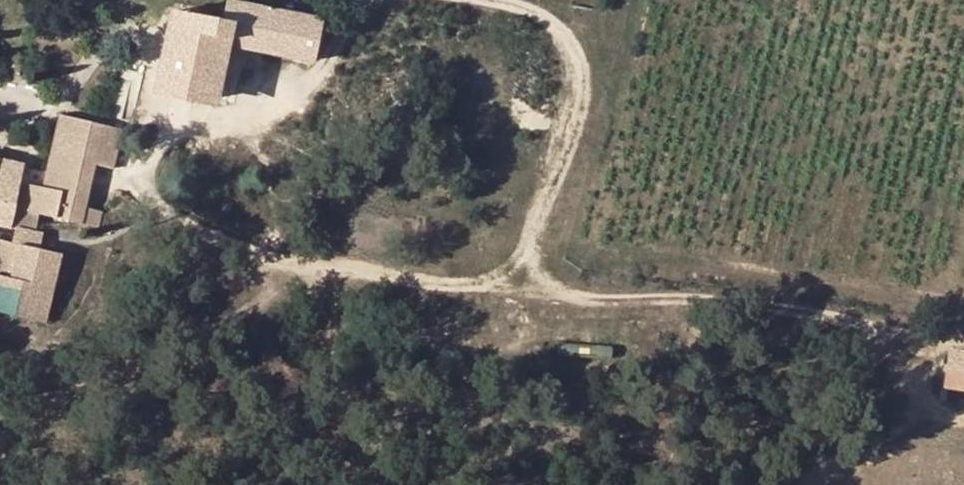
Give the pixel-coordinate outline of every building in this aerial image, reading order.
[(326,16),(246,0),(228,0),(224,17),(169,5),(152,92),(220,106),(232,50),(316,67),(326,16)] [(61,117),(44,190),(19,184),(24,163),(0,158),(0,224),(17,228),(38,233),(42,218),(83,227),(97,165),(115,169),(124,132),(61,117)] [(14,242),(41,249),(44,234),(38,233),(17,228),(14,242)] [(46,321),(62,254),(41,249),(14,242),(0,239),(0,310),(46,321)] [(963,389),(963,354),(948,352),(943,386),(963,389)]
